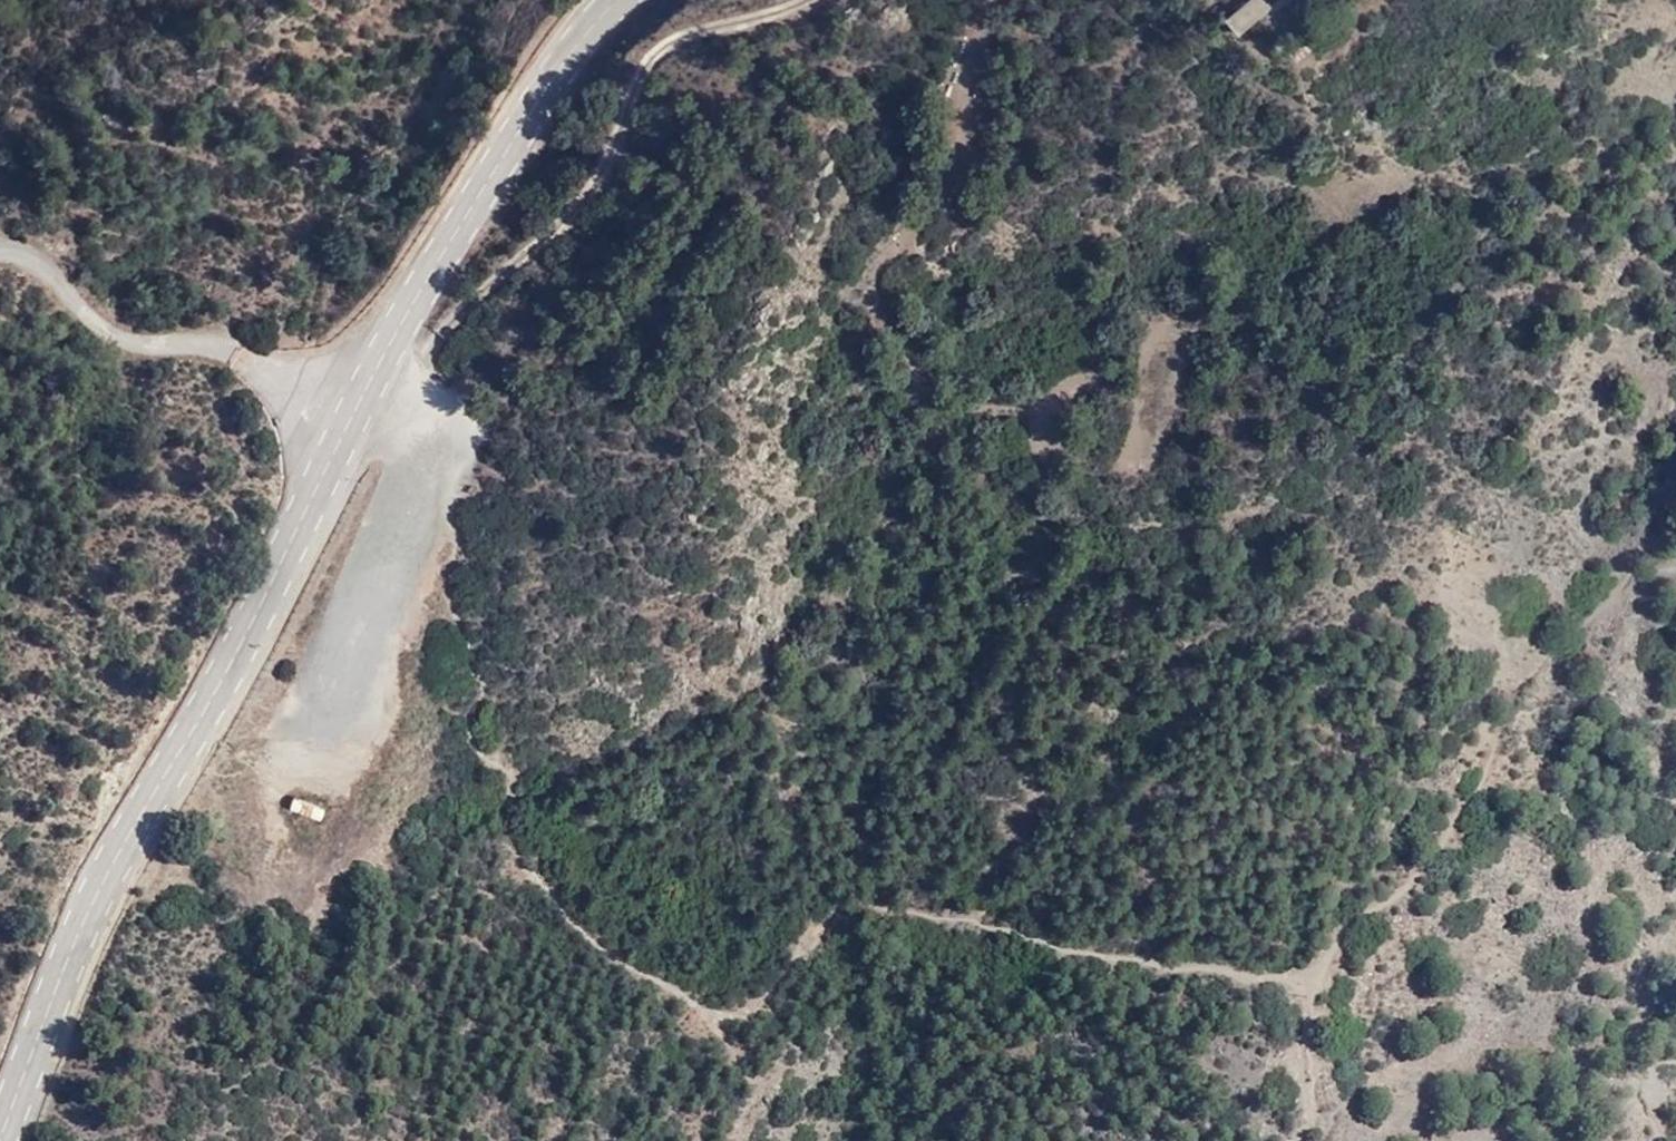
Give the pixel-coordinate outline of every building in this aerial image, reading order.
[(1229,17),(1240,33),(1271,8),(1265,0),(1251,0),(1229,17)] [(323,817),(325,803),(293,797),(290,812),(323,817)]
